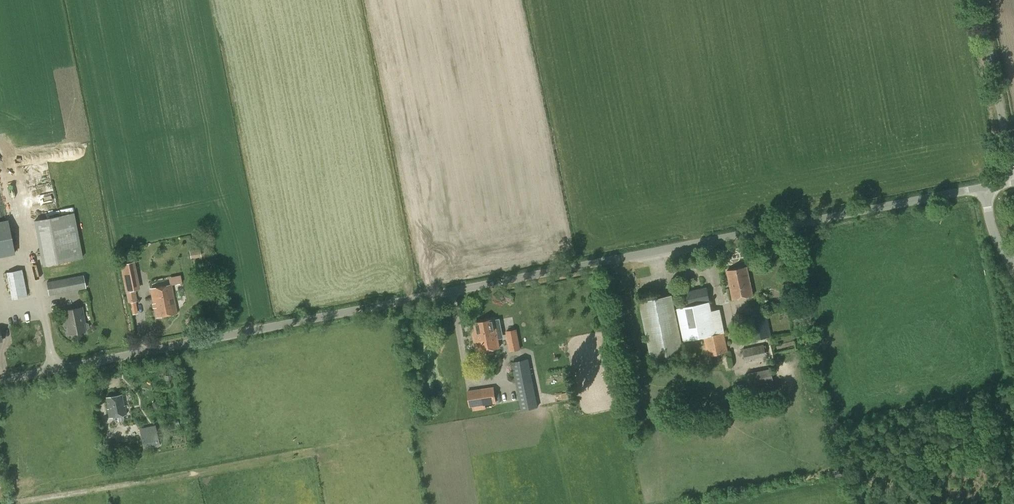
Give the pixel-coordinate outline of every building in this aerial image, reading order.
[(8,133),(5,117),(0,118),(0,119),(3,135),(8,133)] [(43,266),(83,258),(74,212),(33,220),(43,266)] [(200,249),(189,250),(191,258),(201,257),(200,249)] [(129,262),(128,256),(119,258),(121,264),(120,264),(125,292),(140,289),(134,261),(129,262)] [(733,299),(752,295),(747,267),(728,271),(733,299)] [(11,300),(26,297),(21,269),(6,272),(11,300)] [(183,273),(171,275),(172,282),(184,280),(183,273)] [(156,317),(176,313),(171,285),(151,289),(156,317)] [(716,335),(707,288),(683,293),(686,306),(677,308),(684,341),(703,338),(707,356),(716,355),(728,353),(724,333),(716,335)] [(128,302),(137,301),(135,291),(126,292),(128,302)] [(652,361),(684,355),(672,295),(640,301),(652,361)] [(84,322),(81,307),(63,311),(65,320),(67,320),(69,334),(84,331),(89,328),(88,323),(84,322)] [(754,340),(771,336),(766,313),(749,317),(754,340)] [(504,338),(500,318),(495,319),(495,318),(473,322),(475,331),(472,331),(476,352),(500,347),(498,339),(504,338)] [(509,351),(520,349),(517,329),(506,331),(509,351)] [(745,360),(766,355),(763,344),(742,349),(745,360)] [(521,410),(538,407),(528,357),(511,360),(521,410)] [(752,398),(775,393),(770,368),(747,373),(752,398)] [(469,407),(496,403),(494,386),(467,391),(469,407)] [(109,417),(126,413),(125,406),(124,406),(122,394),(106,397),(108,409),(107,409),(109,417)] [(692,416),(691,420),(693,425),(698,426),(702,424),(704,419),(701,415),(696,413),(692,416)] [(159,446),(155,425),(139,428),(143,449),(159,446)] [(830,444),(825,453),(838,461),(843,452),(830,444)]
